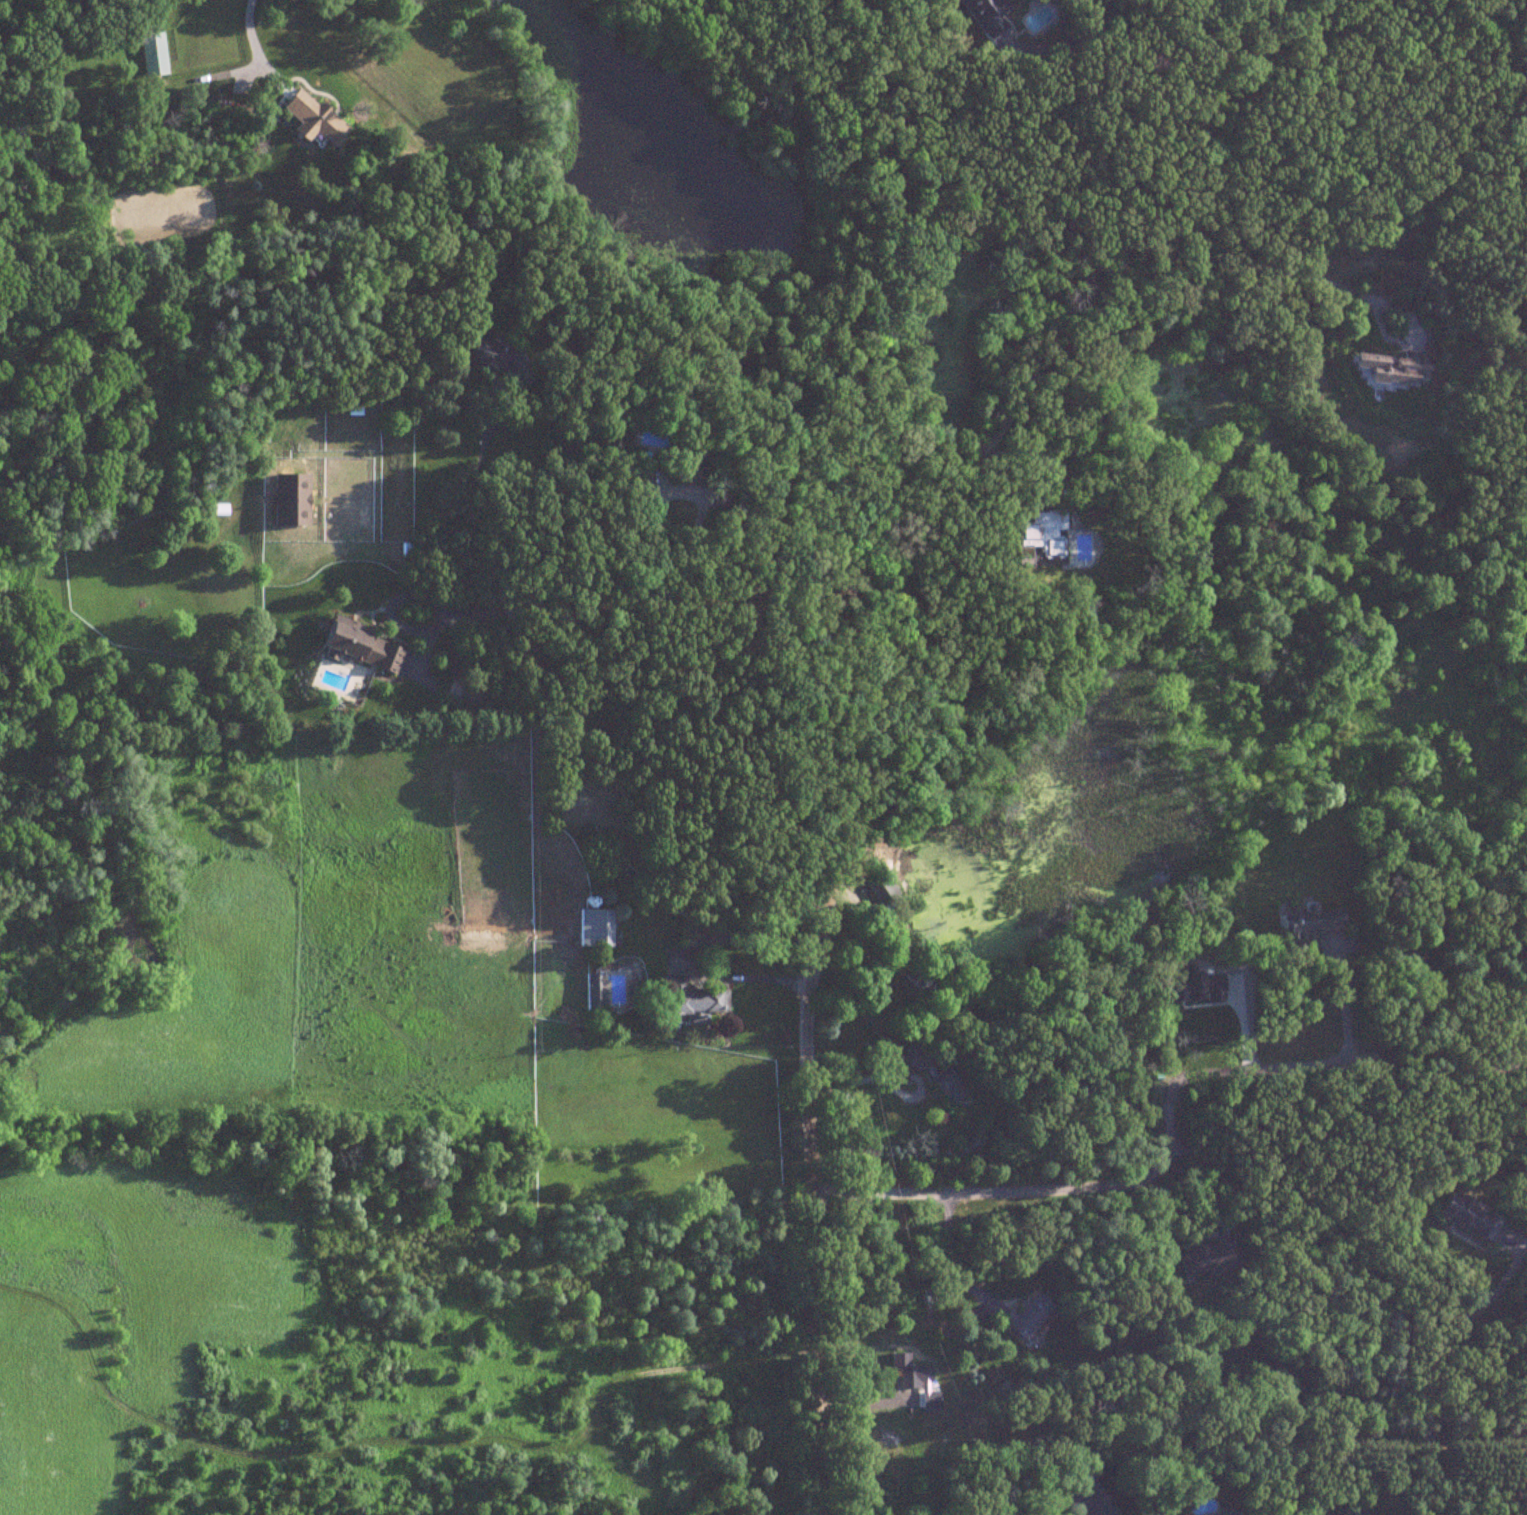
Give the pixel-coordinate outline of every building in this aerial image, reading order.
[(999,0),(953,0),(989,50),(1009,35),(997,18),(1007,11),(999,0)] [(138,35),(143,77),(167,74),(162,32),(138,35)] [(299,124),(292,132),(303,141),(312,130),(331,145),(346,126),(295,87),(279,108),(299,124)] [(1349,353),(1347,369),(1357,370),(1355,383),(1423,390),(1426,354),(1402,351),(1401,358),(1349,353)] [(272,474),(272,525),(307,525),(307,474),(272,474)] [(1018,526),(1019,546),(1015,546),(1016,561),(1058,559),(1058,540),(1035,540),(1034,525),(1018,526)] [(317,646),(323,648),(320,657),(332,661),(334,656),(394,675),(402,649),(367,638),(370,628),(327,614),(317,646)] [(896,894),(882,871),(865,881),(880,905),(896,894)] [(1342,933),(1338,908),(1313,912),(1311,903),(1298,905),(1299,913),(1277,916),(1281,942),(1342,933)] [(577,946),(608,946),(609,910),(577,909),(577,946)] [(905,983),(917,997),(931,984),(918,971),(905,983)] [(602,973),(585,973),(585,1009),(602,1009),(602,973)] [(726,991),(689,991),(689,975),(662,975),(662,1013),(684,1013),(684,1024),(701,1024),(701,1011),(726,1012),(726,991)] [(1516,1010),(1516,1019),(1526,1019),(1526,1010),(1516,1010)] [(919,1061),(949,1107),(967,1095),(967,1093),(948,1065),(936,1073),(931,1065),(929,1047),(906,1048),(907,1051),(899,1057),(895,1050),(894,1044),(868,1046),(870,1065),(919,1061)] [(940,1304),(937,1285),(919,1289),(923,1307),(940,1304)] [(999,1326),(1022,1343),(1049,1307),(1026,1289),(999,1326)] [(893,1354),(893,1368),(899,1368),(899,1388),(931,1388),(931,1366),(909,1366),(909,1354),(893,1354)]
